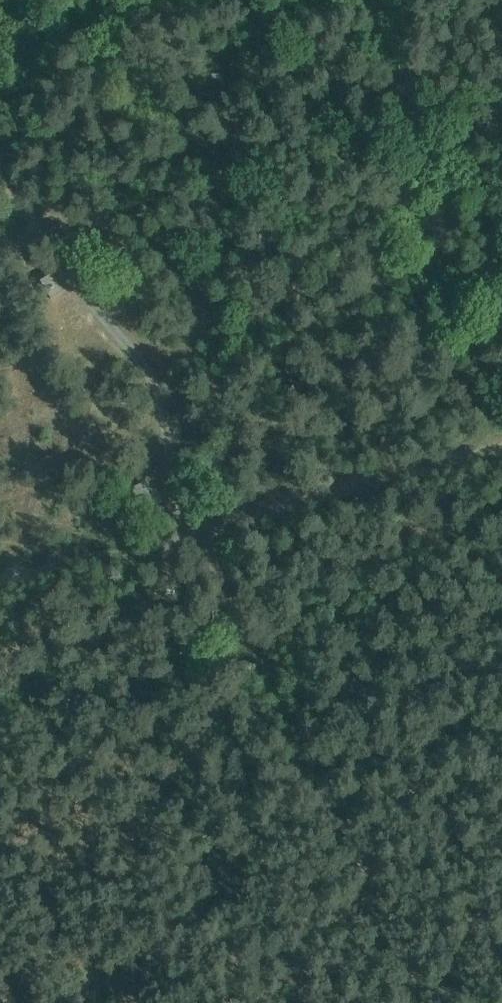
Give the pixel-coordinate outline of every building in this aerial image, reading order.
[(154,503),(144,481),(131,487),(141,509),(154,503)]
